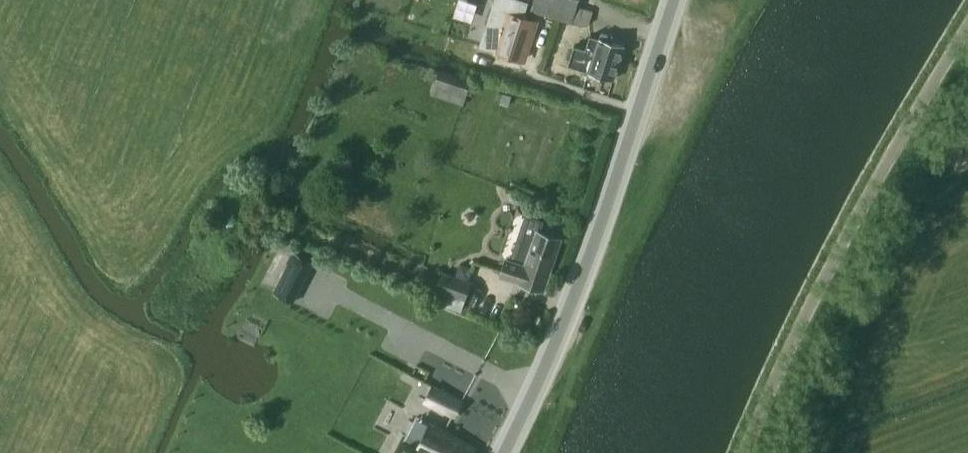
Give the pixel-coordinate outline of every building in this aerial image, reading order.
[(480,46),(525,60),(537,22),(524,17),(528,4),(519,0),(496,0),(480,46)] [(532,10),(589,28),(593,12),(577,7),(579,0),(535,0),(532,10)] [(600,38),(599,38),(591,35),(586,50),(574,46),(569,64),(589,70),(615,78),(625,46),(612,42),(614,36),(602,33),(600,38)] [(435,84),(467,94),(472,79),(440,69),(435,84)] [(293,232),(298,221),(287,216),(282,227),(293,232)] [(505,259),(500,275),(519,281),(520,277),(541,285),(557,239),(535,231),(530,244),(516,239),(509,260),(505,259)] [(461,312),(465,300),(466,301),(473,283),(443,272),(437,290),(433,302),(461,312)] [(283,278),(275,293),(293,302),(301,287),(283,278)] [(424,403),(456,419),(464,403),(432,387),(424,403)] [(400,452),(473,452),(475,448),(430,424),(418,447),(406,440),(400,452)]
